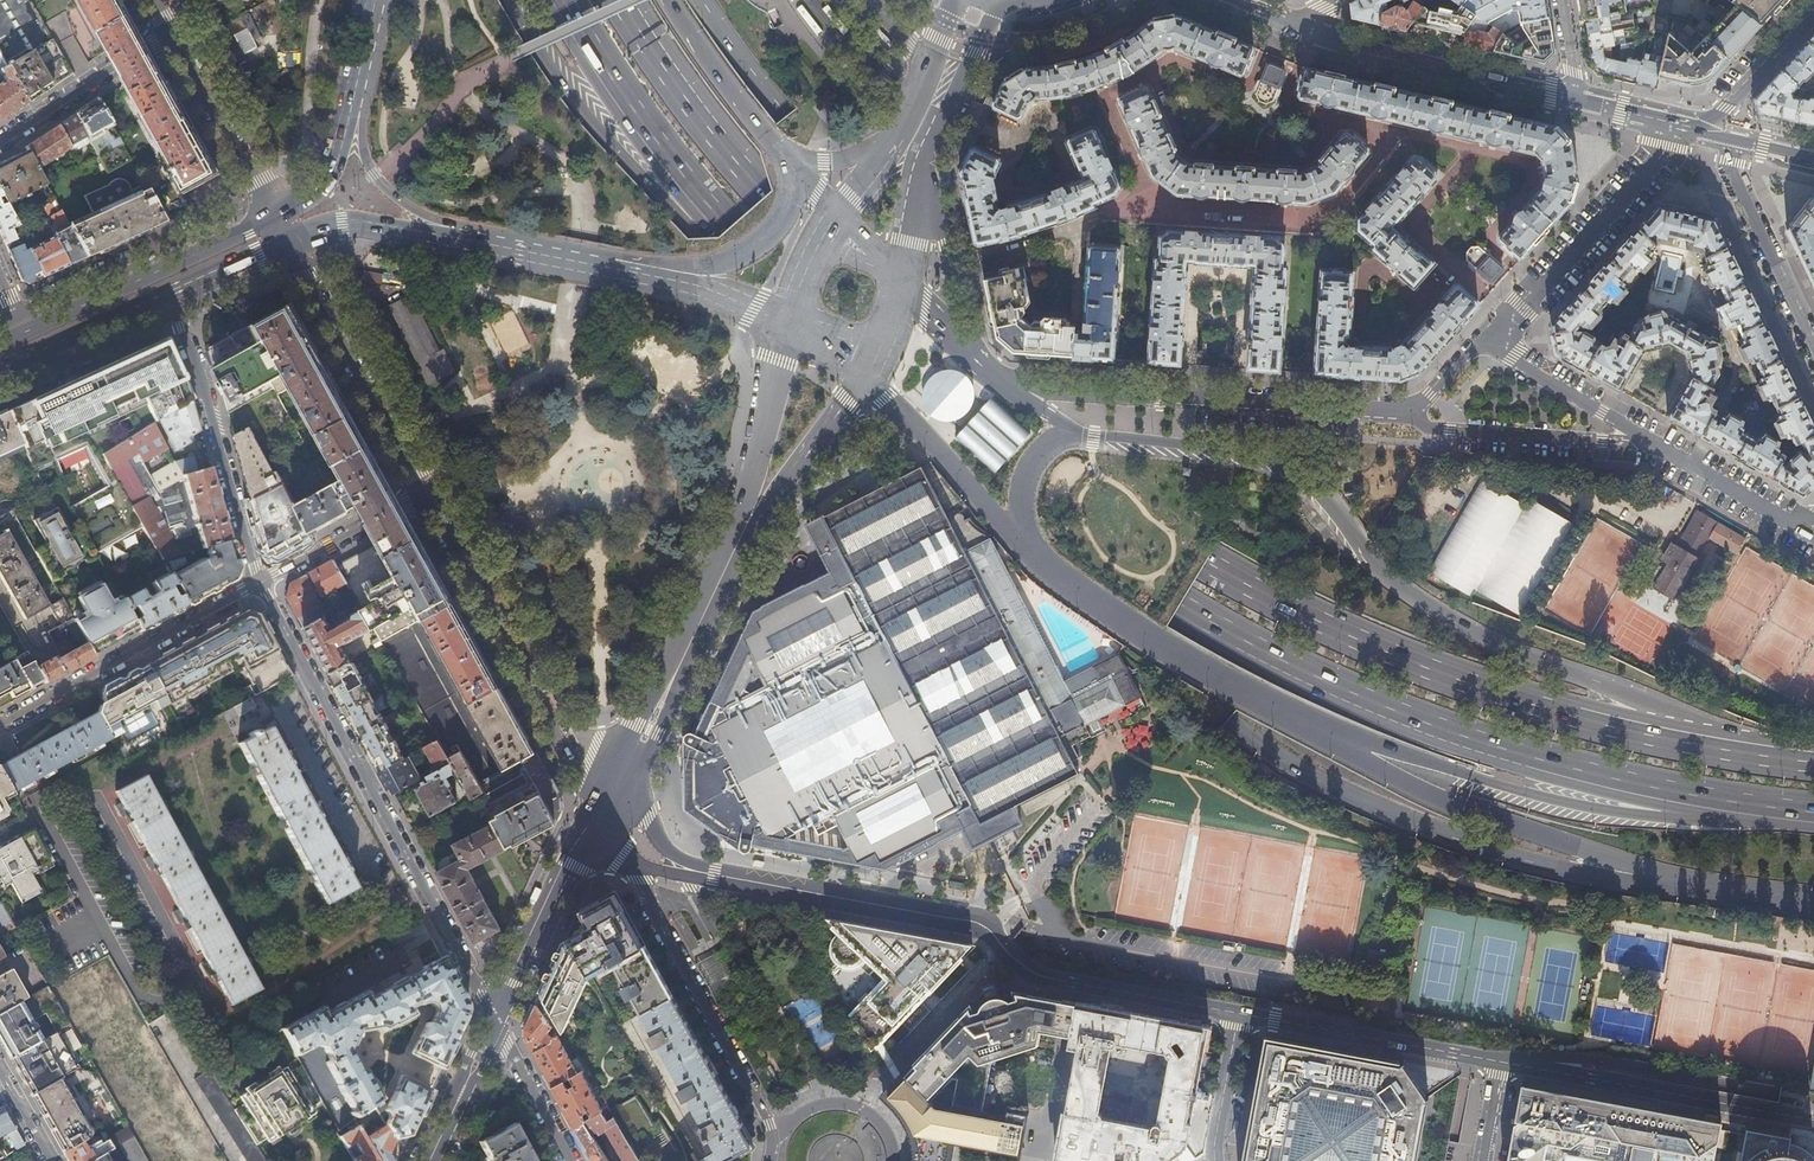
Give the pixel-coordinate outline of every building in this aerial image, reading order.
[(30,0),(0,0),(0,53),(7,66),(27,103),(59,82),(73,73),(44,24),(30,0)] [(128,14),(121,0),(82,0),(99,30),(128,14)] [(1350,3),(1352,18),(1365,21),(1380,25),(1384,13),(1386,6),(1394,2),(1393,0),(1356,0),(1350,3)] [(1404,2),(1384,13),(1380,25),(1404,30),(1406,31),(1413,21),(1423,5),(1415,0),(1408,0),(1404,2)] [(1459,4),(1458,5),(1452,0),(1433,0),(1427,8),(1423,5),(1413,21),(1453,30),(1464,32),(1476,15),(1473,13),(1459,4)] [(1423,5),(1427,8),(1433,0),(1415,0),(1423,5)] [(1458,5),(1459,4),(1473,13),(1482,7),(1478,0),(1452,0),(1458,5)] [(1546,0),(1495,0),(1482,7),(1473,13),(1476,15),(1482,19),(1486,22),(1512,8),(1513,11),(1517,10),(1517,13),(1518,13),(1520,21),(1549,17),(1546,0)] [(1583,8),(1585,20),(1629,13),(1643,11),(1653,9),(1655,0),(1582,0),(1583,8)] [(1653,9),(1652,13),(1667,16),(1670,0),(1655,0),(1653,9)] [(1706,4),(1707,3),(1711,6),(1712,6),(1713,6),(1714,6),(1715,5),(1717,2),(1731,9),(1714,27),(1703,18),(1694,28),(1699,33),(1729,60),(1738,50),(1751,36),(1761,25),(1745,12),(1735,6),(1736,5),(1728,0),(1700,0),(1706,4)] [(1736,5),(1735,6),(1745,12),(1761,25),(1773,13),(1780,5),(1785,0),(1728,0),(1736,5)] [(1774,15),(1782,7),(1780,5),(1773,13),(1774,15)] [(1653,9),(1643,11),(1645,25),(1650,24),(1652,13),(1653,9)] [(64,13),(44,24),(73,73),(88,63),(72,35),(64,13)] [(1629,13),(1585,20),(1586,26),(1587,34),(1635,27),(1634,19),(1630,20),(1629,13)] [(1668,33),(1672,17),(1667,16),(1652,13),(1650,24),(1647,35),(1655,37),(1652,54),(1643,53),(1642,59),(1642,60),(1641,59),(1637,78),(1635,84),(1644,86),(1655,89),(1658,77),(1668,33)] [(124,39),(129,15),(128,14),(99,30),(109,49),(124,39)] [(139,33),(129,15),(124,39),(109,49),(126,81),(140,72),(162,77),(147,47),(139,33)] [(1478,24),(1482,19),(1476,15),(1464,32),(1463,34),(1466,36),(1464,44),(1478,48),(1492,51),(1496,43),(1502,33),(1500,32),(1493,27),(1489,34),(1476,31),(1478,24)] [(234,35),(247,28),(241,16),(218,29),(237,64),(247,59),(234,35)] [(1091,49),(1094,55),(1089,57),(1076,61),(1066,64),(1051,66),(1048,67),(1040,68),(1026,68),(1003,82),(993,104),(994,108),(1018,119),(1021,117),(1028,103),(1036,99),(1052,97),(1064,95),(1076,93),(1088,89),(1103,84),(1122,76),(1124,76),(1127,76),(1131,74),(1132,72),(1134,70),(1165,49),(1167,49),(1170,49),(1174,47),(1208,61),(1211,65),(1215,67),(1218,67),(1221,67),(1240,75),(1243,74),(1246,67),(1247,68),(1252,57),(1251,56),(1253,50),(1252,46),(1178,16),(1151,20),(1125,40),(1122,34),(1091,49)] [(1500,32),(1502,33),(1496,43),(1492,51),(1516,57),(1544,63),(1555,53),(1552,33),(1549,17),(1520,21),(1521,26),(1506,33),(1502,31),(1500,32)] [(1650,24),(1645,25),(1635,27),(1587,34),(1588,41),(1590,49),(1610,46),(1621,44),(1636,42),(1646,40),(1647,35),(1650,24)] [(1670,34),(1668,33),(1658,77),(1677,82),(1689,85),(1712,78),(1718,72),(1729,60),(1699,33),(1695,38),(1700,43),(1690,53),(1673,38),(1676,35),(1672,32),(1670,34)] [(1807,41),(1795,55),(1780,70),(1802,92),(1807,90),(1802,85),(1813,73),(1813,48),(1807,41)] [(1633,57),(1636,42),(1621,44),(1618,57),(1614,73),(1625,75),(1637,78),(1641,59),(1642,60),(1642,59),(1633,57)] [(1610,46),(1590,49),(1591,54),(1592,61),(1601,70),(1614,73),(1618,57),(1611,56),(1610,46)] [(1257,101),(1266,104),(1271,101),(1285,71),(1283,69),(1269,63),(1267,64),(1255,93),(1257,101)] [(250,89),(272,76),(266,65),(244,77),(243,77),(250,89)] [(7,66),(0,70),(0,71),(5,81),(1,84),(0,82),(0,121),(27,103),(7,66)] [(1301,77),(1298,90),(1300,91),(1298,96),(1301,98),(1322,104),(1327,107),(1330,108),(1334,108),(1335,107),(1373,116),(1375,117),(1379,119),(1381,119),(1385,118),(1430,129),(1432,131),(1436,133),(1439,133),(1443,132),(1488,143),(1490,144),(1494,146),(1497,146),(1500,146),(1537,154),(1539,157),(1542,160),(1545,180),(1543,184),(1542,188),(1522,211),(1518,212),(1515,215),(1513,218),(1512,221),(1499,236),(1499,240),(1503,244),(1502,245),(1512,254),(1513,253),(1518,258),(1522,257),(1570,203),(1577,181),(1570,143),(1555,126),(1459,104),(1444,100),(1414,93),(1308,69),(1305,72),(1303,78),(1301,77)] [(1801,99),(1802,92),(1780,70),(1768,83),(1753,99),(1758,113),(1779,118),(1796,122),(1801,99)] [(131,91),(186,189),(188,193),(202,185),(217,176),(209,161),(190,125),(162,77),(140,72),(126,81),(127,83),(121,87),(125,94),(131,91)] [(1143,86),(1118,99),(1125,114),(1125,117),(1125,121),(1127,124),(1130,127),(1140,148),(1140,151),(1140,154),(1143,158),(1145,160),(1152,175),(1178,194),(1194,196),(1197,198),(1200,198),(1204,198),(1207,197),(1235,199),(1238,200),(1241,201),(1245,201),(1248,200),(1277,201),(1279,203),(1282,204),(1287,203),(1289,202),(1305,203),(1335,192),(1346,179),(1349,177),(1352,175),(1354,172),(1355,168),(1368,152),(1368,149),(1363,145),(1364,143),(1354,135),(1353,136),(1348,132),(1344,133),(1317,165),(1302,172),(1189,164),(1177,156),(1147,87),(1143,86)] [(1812,95),(1811,98),(1809,99),(1809,100),(1808,101),(1801,99),(1796,122),(1813,126),(1813,96),(1812,95)] [(130,160),(96,100),(89,105),(74,115),(86,136),(88,140),(102,132),(112,149),(97,157),(107,173),(130,160)] [(1779,118),(1758,113),(1762,120),(1778,124),(1779,118)] [(74,115),(56,126),(69,149),(70,148),(69,146),(86,136),(74,115)] [(25,147),(27,150),(37,169),(69,149),(56,126),(25,147)] [(976,242),(979,244),(1001,239),(1001,240),(1020,235),(1020,234),(1058,221),(1058,223),(1077,216),(1077,214),(1095,207),(1094,204),(1116,195),(1121,187),(1095,130),(1092,129),(1069,138),(1067,142),(1082,178),(1053,190),(1006,206),(1005,209),(1000,210),(996,206),(995,201),(998,200),(994,178),(995,172),(1000,163),(998,159),(975,148),(971,150),(960,173),(962,180),(961,180),(965,199),(966,199),(967,200),(976,242)] [(6,206),(24,196),(25,199),(29,197),(28,195),(45,185),(37,169),(27,150),(0,165),(0,195),(1,197),(4,203),(6,206)] [(1372,249),(1413,287),(1434,264),(1419,250),(1420,249),(1404,235),(1404,236),(1393,226),(1416,201),(1430,186),(1437,177),(1435,171),(1420,157),(1414,156),(1358,219),(1357,230),(1374,246),(1372,249)] [(85,259),(164,223),(130,160),(107,173),(104,174),(113,179),(107,184),(83,196),(93,215),(68,227),(85,259)] [(1813,288),(1813,193),(1793,219),(1788,224),(1790,226),(1786,230),(1805,269),(1813,288)] [(57,207),(54,201),(45,206),(48,211),(57,207)] [(6,206),(4,203),(0,205),(0,233),(5,245),(16,240),(11,230),(17,227),(14,222),(6,206)] [(1692,376),(1688,384),(1687,384),(1667,417),(1703,438),(1736,457),(1802,495),(1813,484),(1813,426),(1790,376),(1768,328),(1751,294),(1732,252),(1716,219),(1688,212),(1657,205),(1616,251),(1574,297),(1550,324),(1555,353),(1601,379),(1619,390),(1643,348),(1644,349),(1668,343),(1685,352),(1692,376)] [(38,210),(30,214),(37,228),(38,228),(44,241),(29,249),(43,278),(54,273),(67,267),(56,246),(38,210)] [(63,242),(56,246),(67,267),(76,263),(85,259),(68,227),(59,210),(53,214),(52,211),(49,212),(51,215),(50,215),(63,242)] [(1187,259),(1194,259),(1195,259),(1195,260),(1196,260),(1247,264),(1248,264),(1248,263),(1256,264),(1255,280),(1254,279),(1252,299),(1253,299),(1251,326),(1250,326),(1248,349),(1249,349),(1248,369),(1261,370),(1279,371),(1288,267),(1284,267),(1285,246),(1279,237),(1168,230),(1160,238),(1158,258),(1156,258),(1149,362),(1180,364),(1181,344),(1182,344),(1183,321),(1182,321),(1184,295),(1185,295),(1187,275),(1186,275),(1187,259)] [(16,240),(5,245),(9,253),(16,270),(20,281),(29,284),(35,282),(43,278),(29,249),(22,237),(16,240)] [(1074,357),(1113,360),(1121,251),(1118,248),(1092,246),(1089,248),(1088,266),(1086,266),(1085,286),(1087,286),(1084,330),(1075,330),(1075,326),(1070,325),(1070,322),(1064,321),(1064,318),(1044,317),(1044,318),(1042,320),(1035,320),(1027,312),(1026,304),(1027,303),(1025,293),(1022,293),(1020,286),(1027,285),(1025,277),(1026,277),(1024,267),(998,272),(998,276),(984,279),(985,287),(992,316),(997,338),(1013,353),(1033,354),(1074,357)] [(1466,260),(1489,281),(1492,281),(1501,271),(1502,267),(1478,246),(1471,246),(1465,252),(1466,260)] [(1400,379),(1400,380),(1419,372),(1420,371),(1446,342),(1453,334),(1454,334),(1467,319),(1466,319),(1478,306),(1477,302),(1458,285),(1454,285),(1401,344),(1395,346),(1358,344),(1356,346),(1351,346),(1347,341),(1348,336),(1349,336),(1351,317),(1352,317),(1353,297),(1352,297),(1354,272),(1345,272),(1345,270),(1333,269),(1333,271),(1323,270),(1315,374),(1339,375),(1339,376),(1359,377),(1373,378),(1399,379),(1400,379)] [(385,299),(386,285),(380,285),(381,272),(361,271),(360,298),(385,299)] [(410,345),(419,362),(438,352),(411,296),(391,306),(410,345)] [(387,497),(390,488),(384,477),(377,466),(367,447),(360,435),(345,407),(323,368),(312,348),(290,308),(290,309),(289,308),(255,326),(255,327),(252,329),(251,326),(208,349),(252,499),(283,484),(283,483),(282,483),(278,474),(311,456),(278,395),(292,387),(335,466),(336,465),(344,479),(336,483),(351,511),(358,506),(361,511),(387,497)] [(184,379),(165,339),(85,376),(7,412),(18,434),(26,451),(29,458),(184,379)] [(199,431),(191,402),(177,410),(164,418),(157,422),(175,452),(190,443),(187,438),(199,431)] [(20,448),(22,452),(26,451),(18,434),(17,434),(7,412),(5,410),(0,412),(0,457),(20,448)] [(149,427),(102,456),(115,479),(141,526),(161,561),(184,554),(206,548),(231,541),(226,525),(210,468),(197,472),(193,458),(173,464),(153,476),(148,475),(142,465),(167,450),(152,426),(149,427)] [(1079,758),(1072,745),(1090,737),(1091,738),(1107,730),(1105,728),(1133,714),(1127,702),(1139,696),(1118,654),(1062,681),(988,536),(984,534),(979,531),(971,525),(968,521),(971,519),(970,517),(965,519),(963,516),(961,514),(960,513),(957,513),(956,514),(954,515),(954,516),(953,518),(953,520),(954,521),(950,524),(921,466),(807,525),(831,572),(754,612),(686,757),(686,768),(687,768),(687,794),(686,794),(686,808),(727,839),(848,861),(885,869),(963,828),(973,848),(989,840),(1021,823),(1013,806),(1078,773),(1071,761),(1079,758)] [(1473,592),(1522,617),(1570,522),(1529,501),(1526,506),(1477,481),(1429,575),(1470,596),(1473,592)] [(351,511),(336,483),(297,504),(296,502),(293,503),(309,534),(333,520),(351,511)] [(310,537),(310,536),(309,534),(293,503),(283,484),(252,499),(250,501),(252,508),(248,509),(252,525),(256,524),(260,536),(256,537),(258,546),(263,548),(267,550),(267,552),(268,556),(271,554),(273,553),(277,555),(279,556),(282,557),(290,553),(288,551),(288,549),(295,545),(296,547),(297,549),(305,544),(304,542),(303,540),(310,537)] [(368,524),(368,525),(376,537),(382,534),(393,528),(415,535),(400,508),(390,488),(387,497),(361,511),(368,524)] [(53,505),(32,517),(34,521),(41,518),(42,520),(50,515),(49,513),(55,510),(53,505)] [(35,552),(50,578),(61,572),(68,568),(66,564),(75,559),(77,563),(83,559),(95,553),(81,526),(69,533),(56,509),(49,513),(50,515),(42,520),(41,518),(34,521),(34,522),(47,545),(35,552)] [(11,511),(6,514),(9,520),(15,516),(11,511)] [(1697,512),(1677,546),(1671,542),(1660,560),(1663,563),(1664,564),(1664,565),(1662,567),(1661,567),(1658,565),(1646,584),(1673,600),(1680,587),(1700,554),(1709,538),(1735,553),(1743,539),(1697,512)] [(420,543),(415,535),(393,528),(382,534),(376,537),(396,575),(389,578),(372,546),(336,567),(346,583),(348,586),(356,601),(361,610),(373,629),(381,643),(417,623),(417,624),(453,604),(445,589),(440,580),(420,543)] [(48,606),(7,533),(0,537),(0,576),(25,620),(48,606)] [(184,554),(161,561),(168,574),(187,606),(233,581),(239,568),(231,541),(206,548),(208,558),(202,561),(201,559),(191,565),(184,554)] [(95,553),(83,559),(85,563),(98,557),(95,553)] [(1685,590),(1704,556),(1700,554),(1680,587),(1685,590)] [(320,567),(308,574),(321,597),(346,583),(336,567),(332,561),(320,567)] [(61,572),(50,578),(52,582),(64,576),(61,572)] [(138,629),(140,632),(164,619),(187,606),(168,574),(150,584),(154,591),(153,596),(148,598),(144,597),(140,590),(122,600),(138,629)] [(286,598),(303,629),(324,617),(326,616),(320,605),(321,605),(305,575),(290,584),(288,591),(286,598)] [(82,619),(75,623),(93,655),(102,650),(100,646),(105,643),(111,643),(111,644),(138,629),(122,600),(120,597),(113,601),(111,597),(107,599),(99,585),(76,598),(84,612),(80,614),(82,619)] [(356,601),(348,586),(342,589),(350,603),(356,601)] [(43,682),(44,684),(65,672),(94,657),(93,655),(75,623),(61,599),(48,606),(58,622),(59,625),(55,628),(47,632),(54,646),(60,658),(55,661),(54,658),(35,668),(43,682)] [(470,634),(453,604),(417,624),(455,692),(500,773),(522,760),(536,753),(530,742),(518,720),(505,698),(485,661),(470,634)] [(324,617),(303,629),(306,634),(328,674),(349,663),(340,647),(373,629),(361,610),(352,615),(351,619),(338,626),(338,627),(332,631),(324,617)] [(234,618),(232,615),(222,621),(224,623),(214,629),(213,626),(203,631),(205,634),(190,642),(188,639),(179,644),(180,647),(171,652),(169,650),(159,655),(161,658),(138,670),(134,669),(126,673),(124,677),(123,678),(120,680),(116,679),(102,686),(101,690),(99,697),(100,699),(103,704),(97,707),(95,714),(109,739),(114,748),(124,767),(183,735),(172,716),(189,707),(184,698),(182,694),(199,685),(209,679),(207,674),(223,666),(221,660),(235,652),(251,682),(241,687),(247,700),(248,700),(289,678),(266,636),(269,635),(264,625),(261,626),(256,617),(242,614),(234,618)] [(51,647),(54,646),(47,632),(44,634),(51,647)] [(13,661),(29,689),(32,687),(39,683),(43,682),(35,668),(26,653),(13,660),(13,661)] [(8,693),(11,699),(29,689),(13,661),(6,665),(8,669),(0,673),(0,697),(8,693)] [(349,663),(328,674),(330,678),(344,705),(348,711),(371,699),(360,678),(352,661),(349,663)] [(226,670),(223,666),(207,674),(209,679),(226,670)] [(344,705),(330,678),(326,680),(339,704),(341,705),(343,706),(344,705)] [(182,694),(184,698),(201,689),(199,685),(182,694)] [(386,728),(371,699),(348,711),(350,716),(377,765),(380,771),(406,757),(418,751),(407,730),(397,735),(400,741),(401,741),(400,742),(400,743),(399,745),(399,746),(398,747),(396,748),(386,728)] [(253,708),(248,700),(247,700),(221,714),(226,723),(253,708)] [(11,792),(109,739),(95,714),(94,712),(77,722),(43,741),(19,753),(10,759),(0,764),(0,773),(11,792)] [(377,765),(350,716),(347,717),(372,764),(372,765),(373,765),(374,766),(375,766),(377,765)] [(318,825),(311,813),(290,772),(283,760),(267,730),(256,735),(254,731),(247,735),(249,739),(238,745),(323,904),(352,889),(347,878),(340,866),(318,825)] [(442,748),(437,740),(424,747),(437,771),(440,770),(451,764),(448,759),(442,748)] [(454,755),(448,759),(451,764),(453,769),(455,772),(473,803),(474,802),(472,800),(479,796),(483,794),(478,785),(456,746),(450,749),(454,755)] [(544,768),(536,753),(522,760),(541,793),(556,821),(558,816),(561,811),(561,797),(550,778),(544,768)] [(283,760),(290,772),(299,767),(292,755),(283,760)] [(419,781),(406,757),(380,771),(393,795),(412,785),(417,782),(419,781)] [(541,793),(522,760),(500,773),(478,785),(483,794),(479,796),(486,809),(513,795),(516,802),(524,797),(526,801),(541,793)] [(420,781),(419,781),(417,782),(412,785),(429,817),(456,803),(443,779),(455,772),(453,769),(451,764),(440,770),(437,771),(426,777),(428,782),(426,784),(424,782),(421,783),(420,781)] [(393,795),(380,771),(378,772),(390,796),(393,795)] [(4,809),(17,802),(16,801),(11,792),(0,773),(0,811),(4,809)] [(122,804),(128,816),(150,856),(157,869),(179,909),(186,921),(208,961),(214,973),(230,1002),(258,988),(202,883),(145,776),(115,792),(122,804)] [(524,839),(556,821),(541,793),(526,801),(524,797),(516,802),(513,795),(486,809),(494,823),(508,847),(524,839)] [(32,828),(17,802),(4,809),(6,812),(0,816),(0,852),(8,847),(10,841),(19,835),(18,833),(30,826),(31,829),(32,828)] [(121,819),(128,816),(122,804),(115,807),(121,819)] [(320,808),(311,813),(318,825),(327,820),(320,808)] [(494,823),(454,845),(456,850),(462,860),(467,870),(497,853),(508,847),(494,823)] [(19,835),(31,829),(30,826),(18,833),(19,835)] [(50,859),(32,828),(31,829),(19,835),(10,841),(8,847),(0,852),(0,880),(1,882),(6,879),(17,898),(36,887),(27,872),(32,870),(48,860),(50,859)] [(157,869),(150,856),(144,860),(151,872),(157,869)] [(65,886),(50,859),(48,860),(51,865),(35,874),(32,870),(27,872),(36,887),(38,891),(19,902),(17,898),(6,879),(1,882),(0,883),(0,904),(7,916),(14,927),(64,898),(60,889),(65,886)] [(51,865),(48,860),(32,870),(35,874),(51,865)] [(462,860),(436,874),(457,913),(483,898),(467,870),(462,860)] [(349,862),(340,866),(347,878),(355,874),(349,862)] [(70,894),(65,886),(60,889),(64,898),(70,894)] [(38,891),(36,887),(17,898),(19,902),(38,891)] [(586,932),(569,942),(590,977),(614,964),(626,985),(622,988),(628,999),(632,996),(643,1014),(674,996),(645,944),(642,945),(613,894),(599,902),(588,909),(581,912),(589,925),(584,929),(586,932)] [(486,904),(483,898),(457,913),(479,955),(487,954),(494,953),(503,934),(486,904)] [(179,924),(186,921),(179,909),(173,912),(179,924)] [(849,1018),(858,1031),(871,1051),(876,1046),(881,1040),(972,945),(826,918),(830,922),(842,933),(835,941),(833,945),(833,948),(833,952),(834,956),(836,960),(838,962),(841,964),(844,965),(848,966),(852,966),(855,965),(859,964),(866,956),(888,977),(849,1018)] [(1809,967),(1811,957),(1813,957),(1813,948),(1813,940),(1813,934),(1772,926),(1766,959),(1809,967)] [(564,945),(569,942),(567,940),(561,943),(557,952),(560,953),(564,945)] [(560,953),(557,952),(555,952),(554,954),(553,956),(554,958),(557,960),(554,967),(551,974),(547,972),(545,973),(543,978),(544,980),(547,981),(541,994),(540,996),(554,1019),(557,1024),(563,1033),(590,978),(590,977),(569,942),(564,945),(560,953)] [(725,983),(721,977),(731,972),(719,951),(697,965),(712,990),(725,983)] [(48,988),(69,1025),(71,1029),(77,1039),(78,1039),(147,1160),(207,1160),(124,1012),(92,1030),(69,991),(113,966),(107,956),(48,988)] [(446,969),(441,960),(369,999),(365,993),(325,1014),(321,1008),(282,1030),(296,1056),(318,1044),(319,1048),(321,1047),(330,1061),(325,1064),(337,1085),(336,1086),(341,1096),(342,1095),(351,1112),(349,1114),(350,1117),(353,1116),(354,1118),(371,1106),(371,1105),(380,1099),(369,1080),(368,1080),(363,1071),(359,1070),(349,1052),(358,1034),(378,1030),(382,1032),(390,1028),(392,1028),(412,1017),(409,1010),(420,1004),(422,1003),(425,1003),(427,1004),(429,1005),(431,1007),(432,1009),(433,1011),(433,1013),(432,1015),(427,1026),(423,1025),(409,1054),(440,1069),(446,1055),(452,1043),(465,1015),(466,1012),(466,1009),(465,1005),(464,1002),(446,969)] [(208,977),(214,973),(208,961),(201,965),(208,977)] [(27,997),(11,968),(0,974),(0,1012),(27,997)] [(547,981),(544,980),(538,992),(541,994),(547,981)] [(983,986),(984,990),(988,1001),(985,1004),(982,1009),(976,1011),(973,1001),(915,1062),(917,1064),(907,1074),(912,1079),(931,1097),(935,1101),(958,1076),(964,1078),(957,1106),(985,1111),(994,1064),(997,1060),(1041,1046),(1044,1031),(1065,1035),(1072,1036),(1078,1000),(1072,999),(1015,988),(1018,998),(1013,1000),(1008,997),(1002,996),(999,985),(998,982),(992,984),(989,984),(983,986)] [(47,986),(31,995),(27,997),(0,1012),(0,1042),(9,1058),(57,1031),(69,1025),(48,988),(47,986)] [(534,1008),(524,1030),(524,1034),(524,1038),(543,1073),(552,1089),(585,1070),(578,1058),(571,1062),(555,1037),(551,1040),(550,1038),(546,1035),(550,1029),(547,1024),(554,1019),(540,996),(534,1008)] [(639,1016),(650,1036),(649,1037),(655,1048),(657,1046),(681,1090),(680,1091),(686,1101),(687,1100),(702,1128),(701,1129),(707,1139),(711,1136),(719,1149),(699,1160),(727,1160),(752,1145),(741,1124),(744,1122),(674,996),(643,1014),(639,1016)] [(1190,1148),(1213,1025),(1078,1000),(1072,1036),(1069,1047),(1079,1049),(1058,1159),(1066,1160),(1172,1160),(1190,1148)] [(524,1030),(534,1008),(531,1006),(520,1029),(524,1030)] [(560,1035),(563,1033),(557,1024),(554,1025),(560,1035)] [(57,1031),(9,1058),(14,1067),(30,1094),(77,1067),(57,1031)] [(1245,1160),(1420,1160),(1433,1094),(1430,1096),(1407,1062),(1410,1061),(1400,1059),(1269,1035),(1245,1160)] [(881,1040),(876,1046),(897,1080),(902,1075),(881,1040)] [(89,1060),(77,1067),(30,1094),(31,1097),(44,1119),(62,1152),(92,1135),(72,1099),(66,1089),(68,1088),(70,1087),(72,1086),(75,1085),(77,1084),(79,1084),(81,1083),(84,1083),(85,1083),(82,1085),(87,1094),(89,1092),(92,1096),(105,1089),(89,1061),(89,1060)] [(243,1105),(233,1111),(255,1146),(265,1139),(267,1143),(313,1114),(309,1108),(321,1102),(301,1066),(288,1074),(284,1068),(238,1098),(243,1105)] [(589,1077),(585,1070),(552,1089),(556,1098),(569,1120),(574,1130),(584,1123),(601,1113),(602,1112),(585,1080),(589,1077)] [(883,1095),(892,1102),(898,1108),(903,1114),(907,1121),(911,1128),(914,1135),(916,1143),(917,1151),(918,1159),(918,1160),(954,1160),(955,1155),(957,1141),(1022,1153),(1031,1112),(1011,1108),(1010,1116),(985,1111),(957,1106),(936,1102),(935,1101),(931,1097),(912,1079),(907,1074),(905,1072),(902,1075),(897,1080),(883,1095)] [(208,1073),(194,1081),(245,1160),(264,1160),(255,1146),(233,1111),(208,1073)] [(605,1104),(589,1077),(585,1080),(602,1112),(603,1111),(600,1107),(605,1104)] [(423,1105),(428,1093),(398,1080),(383,1112),(388,1114),(383,1125),(400,1152),(406,1141),(411,1129),(417,1117),(423,1105)] [(1723,1139),(1727,1119),(1526,1082),(1519,1117),(1511,1160),(1719,1160),(1723,1139)] [(81,1094),(72,1099),(92,1135),(99,1131),(101,1130),(81,1094)] [(2,1106),(0,1108),(0,1137),(6,1133),(15,1150),(24,1145),(18,1134),(2,1106)] [(371,1106),(354,1118),(352,1120),(360,1133),(379,1119),(371,1106)] [(614,1118),(608,1108),(603,1111),(602,1112),(601,1113),(606,1122),(613,1119),(614,1118)] [(631,1146),(630,1147),(613,1119),(606,1122),(601,1113),(584,1123),(592,1136),(597,1133),(599,1135),(605,1131),(623,1160),(640,1160),(631,1146)] [(363,1139),(360,1133),(352,1120),(348,1122),(352,1128),(344,1134),(340,1129),(335,1132),(345,1149),(353,1144),(361,1156),(353,1160),(377,1160),(363,1139)] [(574,1130),(579,1140),(591,1160),(608,1160),(592,1136),(584,1123),(574,1130)] [(1812,1147),(1803,1143),(1794,1140),(1795,1132),(1750,1124),(1745,1151),(1743,1160),(1813,1160),(1813,1149),(1812,1147)] [(377,1160),(396,1160),(400,1152),(383,1125),(363,1139),(377,1160)] [(513,1125),(478,1144),(486,1160),(487,1160),(532,1160),(513,1125)] [(62,1152),(67,1160),(88,1160),(103,1152),(118,1144),(132,1136),(126,1127),(104,1140),(99,1131),(92,1135),(62,1152)] [(145,1159),(132,1137),(132,1136),(118,1144),(127,1160),(146,1160),(145,1159)] [(88,1160),(108,1160),(103,1152),(88,1160)]
